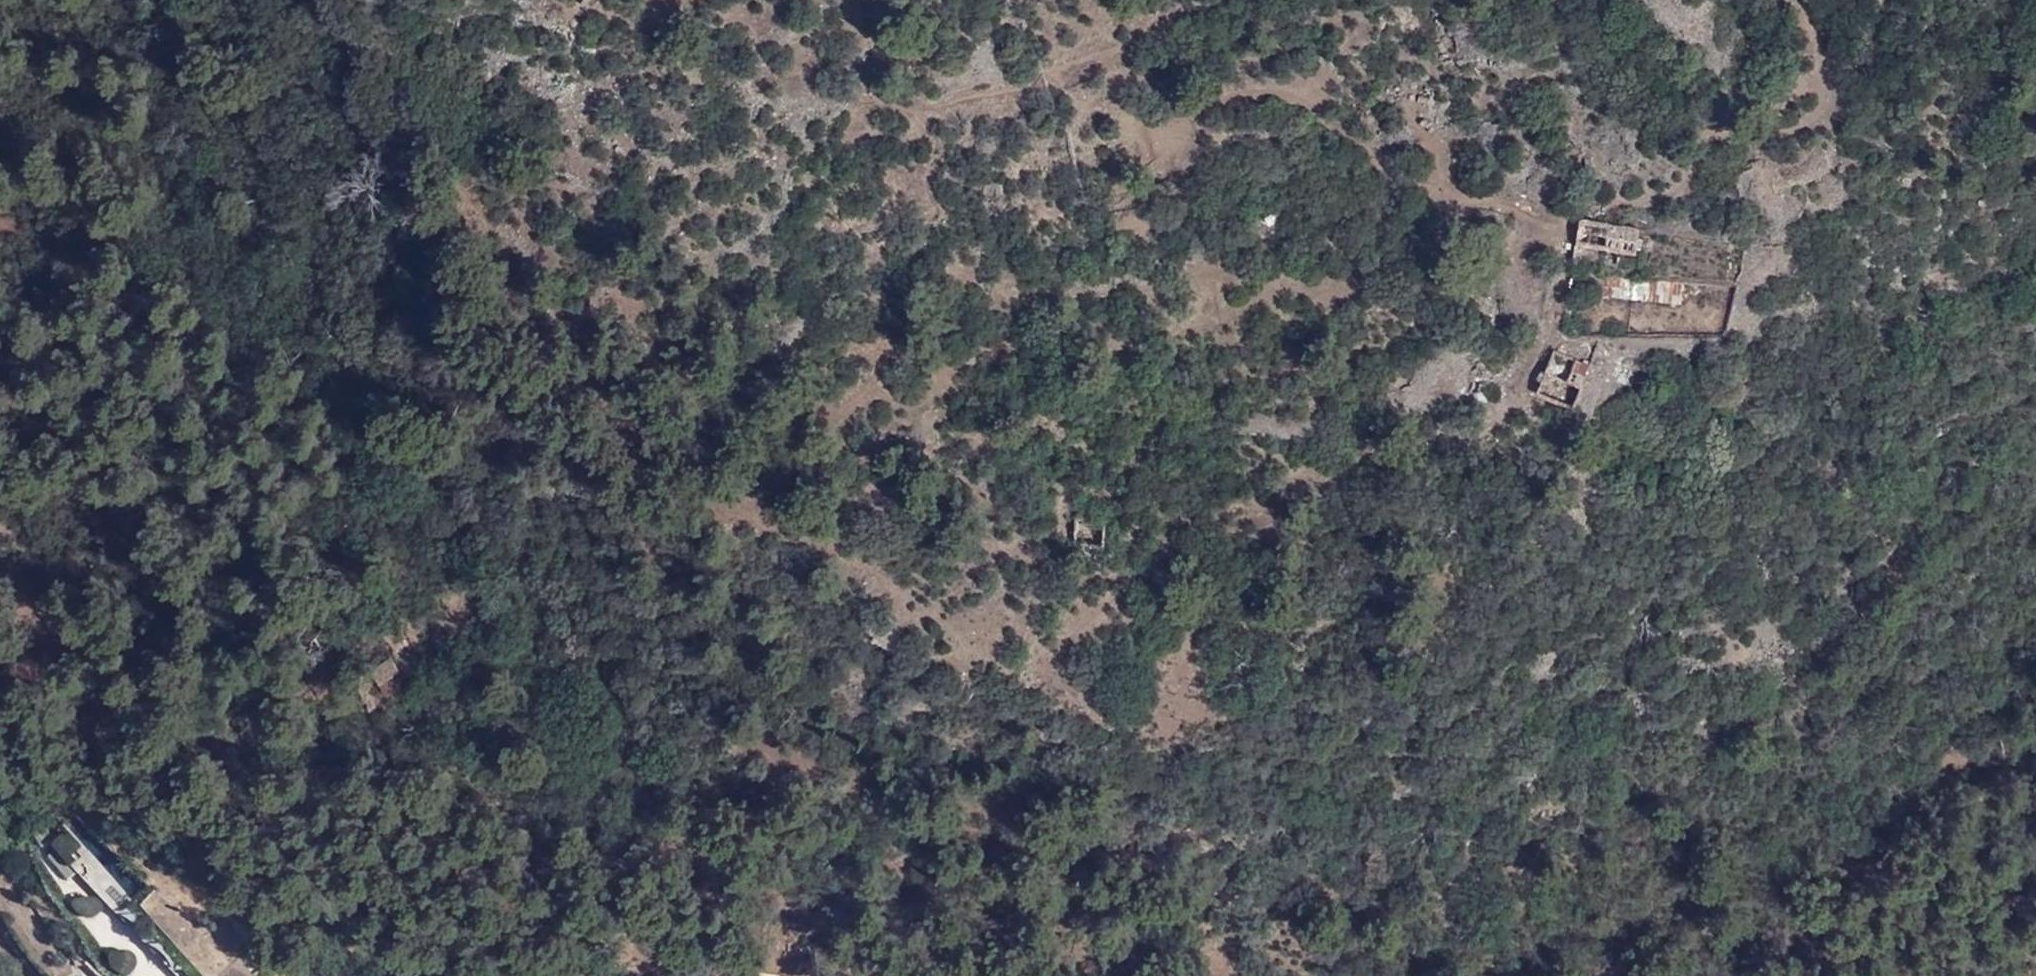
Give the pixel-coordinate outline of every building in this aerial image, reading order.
[(1639,230),(1580,221),(1577,246),(1633,255),(1639,230)] [(1610,293),(1643,300),(1646,283),(1613,276),(1610,293)] [(1576,361),(1553,353),(1536,396),(1573,410),(1582,388),(1567,382),(1576,361)] [(373,667),(385,692),(402,684),(389,658),(373,667)] [(111,910),(129,891),(66,830),(49,848),(111,910)] [(139,909),(196,975),(268,975),(221,918),(208,940),(156,892),(139,909)]
